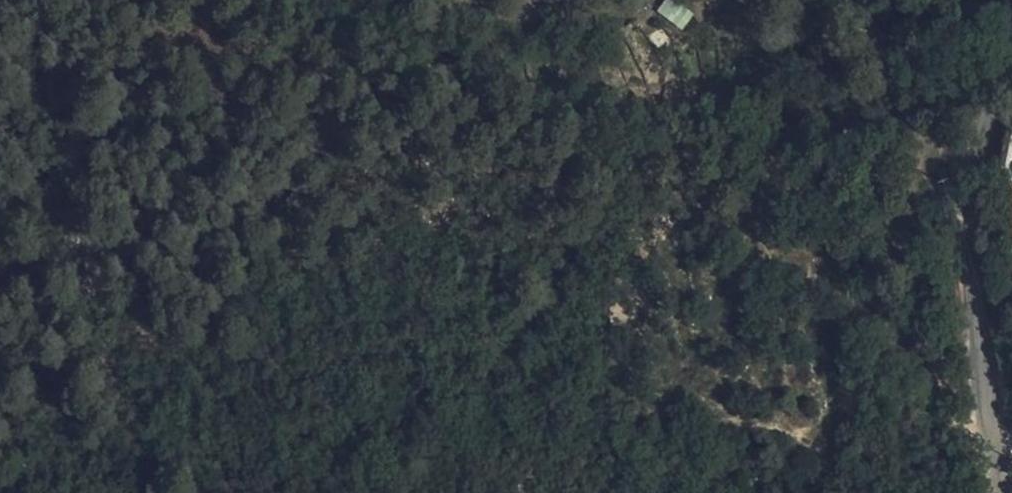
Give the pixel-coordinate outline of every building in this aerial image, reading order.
[(683,30),(694,12),(675,0),(664,0),(656,12),(683,30)]
